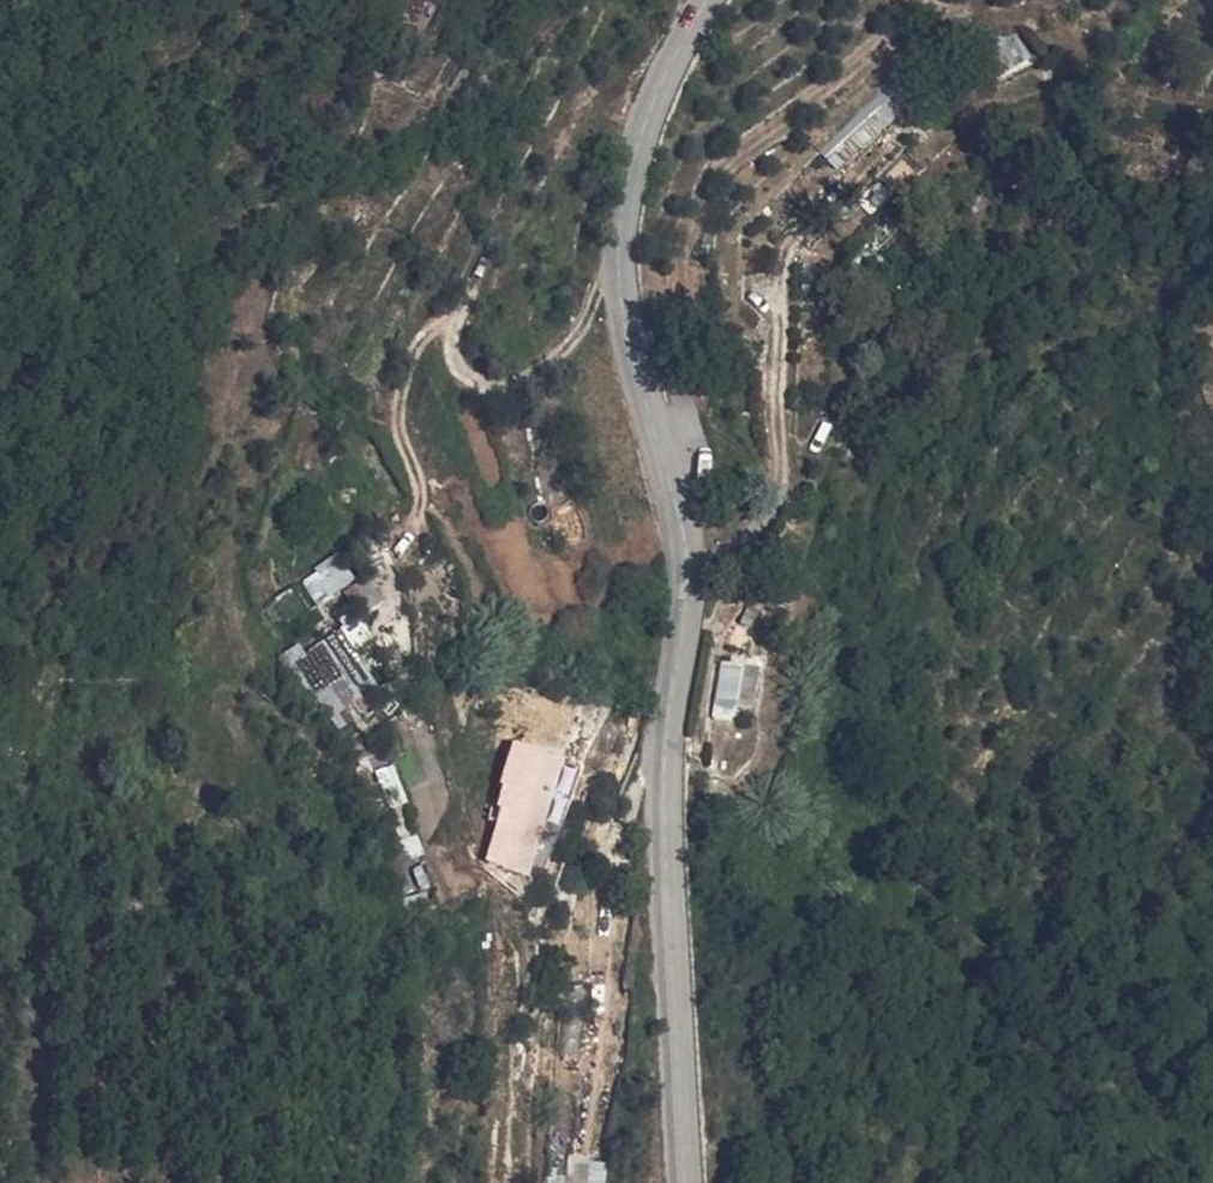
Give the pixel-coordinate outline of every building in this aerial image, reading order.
[(374,33),(393,42),(412,0),(389,0),(374,33)] [(1006,53),(982,66),(955,81),(942,88),(952,105),(1016,69),(1006,53)] [(882,91),(819,150),(838,171),(902,112),(882,91)] [(335,556),(353,589),(363,585),(372,583),(353,543),(335,556)] [(353,589),(340,598),(343,625),(344,626),(349,634),(372,618),(360,600),(369,595),(363,585),(353,589)] [(331,605),(343,625),(340,598),(331,605)] [(338,670),(355,659),(342,641),(325,654),(309,666),(343,714),(359,702),(338,670)] [(328,742),(351,726),(343,714),(309,666),(325,654),(319,644),(272,679),(328,742)] [(739,707),(740,675),(720,675),(720,706),(739,707)] [(554,773),(532,770),(527,800),(548,804),(554,773)] [(539,858),(548,804),(527,800),(513,885),(530,889),(535,858),(539,858)] [(604,1159),(567,1160),(568,1182),(605,1182),(604,1159)]
